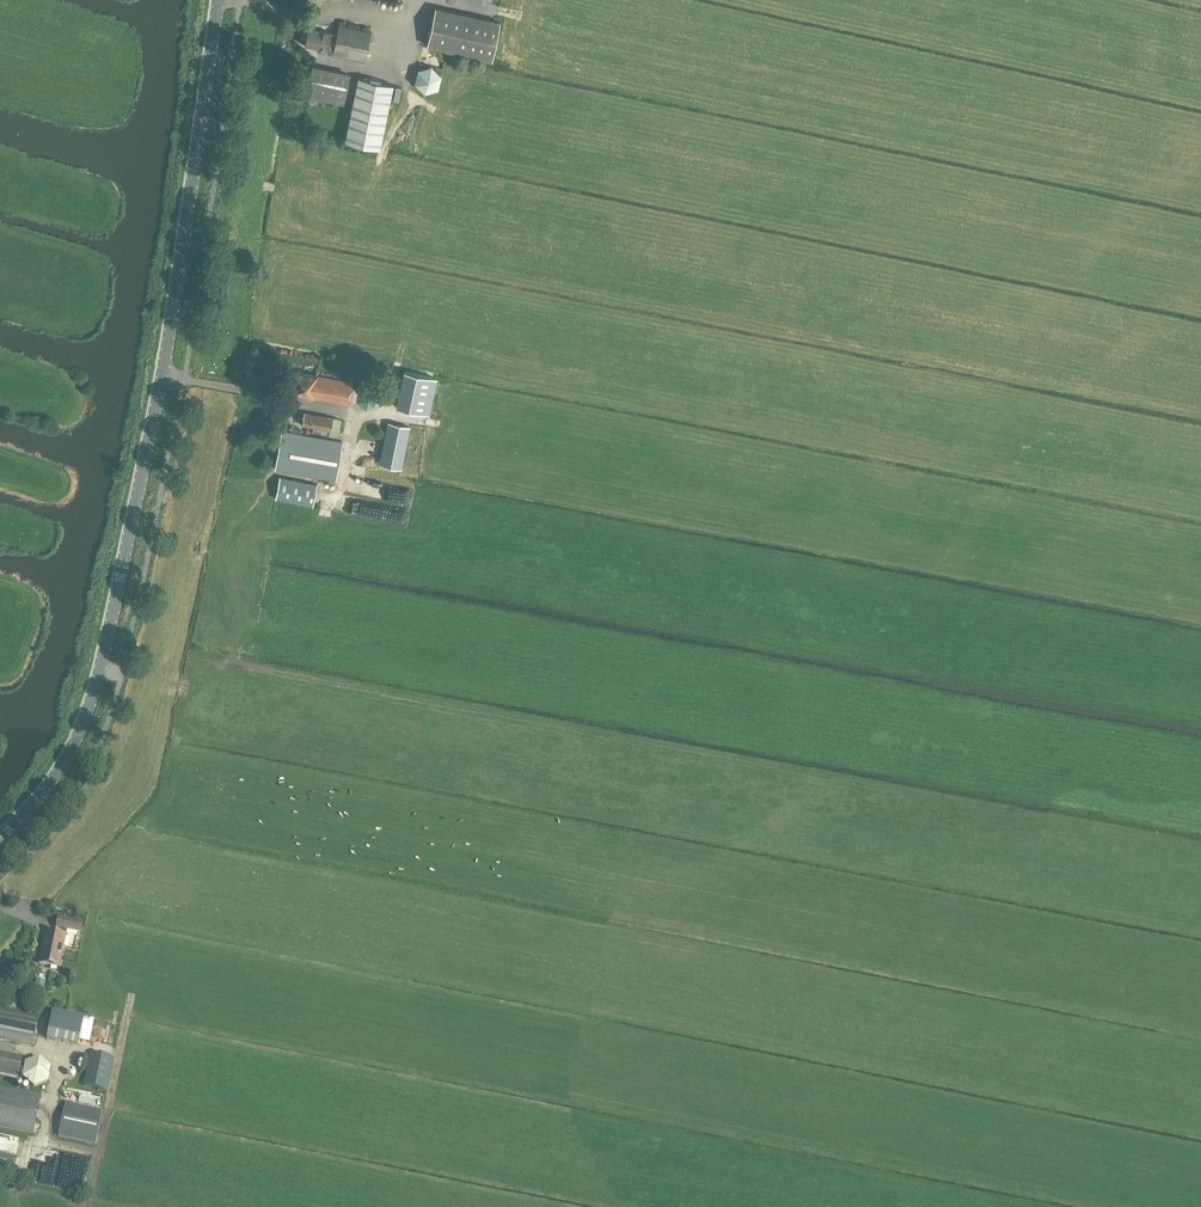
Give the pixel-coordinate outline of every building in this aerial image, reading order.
[(493,59),(501,22),(434,7),(426,45),(493,59)] [(364,61),(370,32),(338,25),(336,33),(307,27),(304,44),(318,47),(317,51),(364,61)] [(311,77),(310,81),(346,89),(350,72),(314,64),(314,65),(311,77)] [(414,82),(424,91),(436,88),(439,75),(430,66),(417,70),(414,82)] [(344,140),(343,140),(378,147),(379,147),(392,84),(357,77),(344,140)] [(377,404),(379,392),(369,383),(357,387),(351,386),(352,381),(316,374),(315,375),(295,371),(291,391),(311,395),(311,396),(347,402),(348,399),(355,400),(364,408),(377,404)] [(428,415),(435,380),(403,373),(396,408),(428,415)] [(328,434),(332,417),(304,412),(302,423),(313,425),(312,431),(328,434)] [(339,432),(343,418),(335,416),(331,430),(339,432)] [(400,467),(409,426),(389,422),(380,462),(400,467)] [(275,468),(335,479),(342,441),(281,430),(275,468)] [(313,504),(317,484),(280,476),(275,497),(313,504)] [(79,932),(80,923),(57,918),(55,928),(56,928),(55,934),(44,932),(38,963),(58,967),(65,930),(79,932)] [(15,1010),(16,1001),(9,1000),(7,1008),(15,1010)] [(33,1045),(39,1016),(0,1009),(0,1038),(33,1045)] [(84,1016),(67,1013),(53,1010),(47,1038),(78,1044),(84,1016)] [(17,1077),(22,1057),(0,1053),(0,1074),(17,1077)] [(106,1090),(113,1057),(91,1053),(84,1085),(106,1090)] [(22,1061),(26,1079),(33,1078),(34,1085),(51,1081),(46,1055),(22,1061)] [(33,1133),(41,1095),(0,1087),(0,1126),(33,1133)] [(95,1144),(101,1112),(65,1104),(58,1136),(95,1144)]
